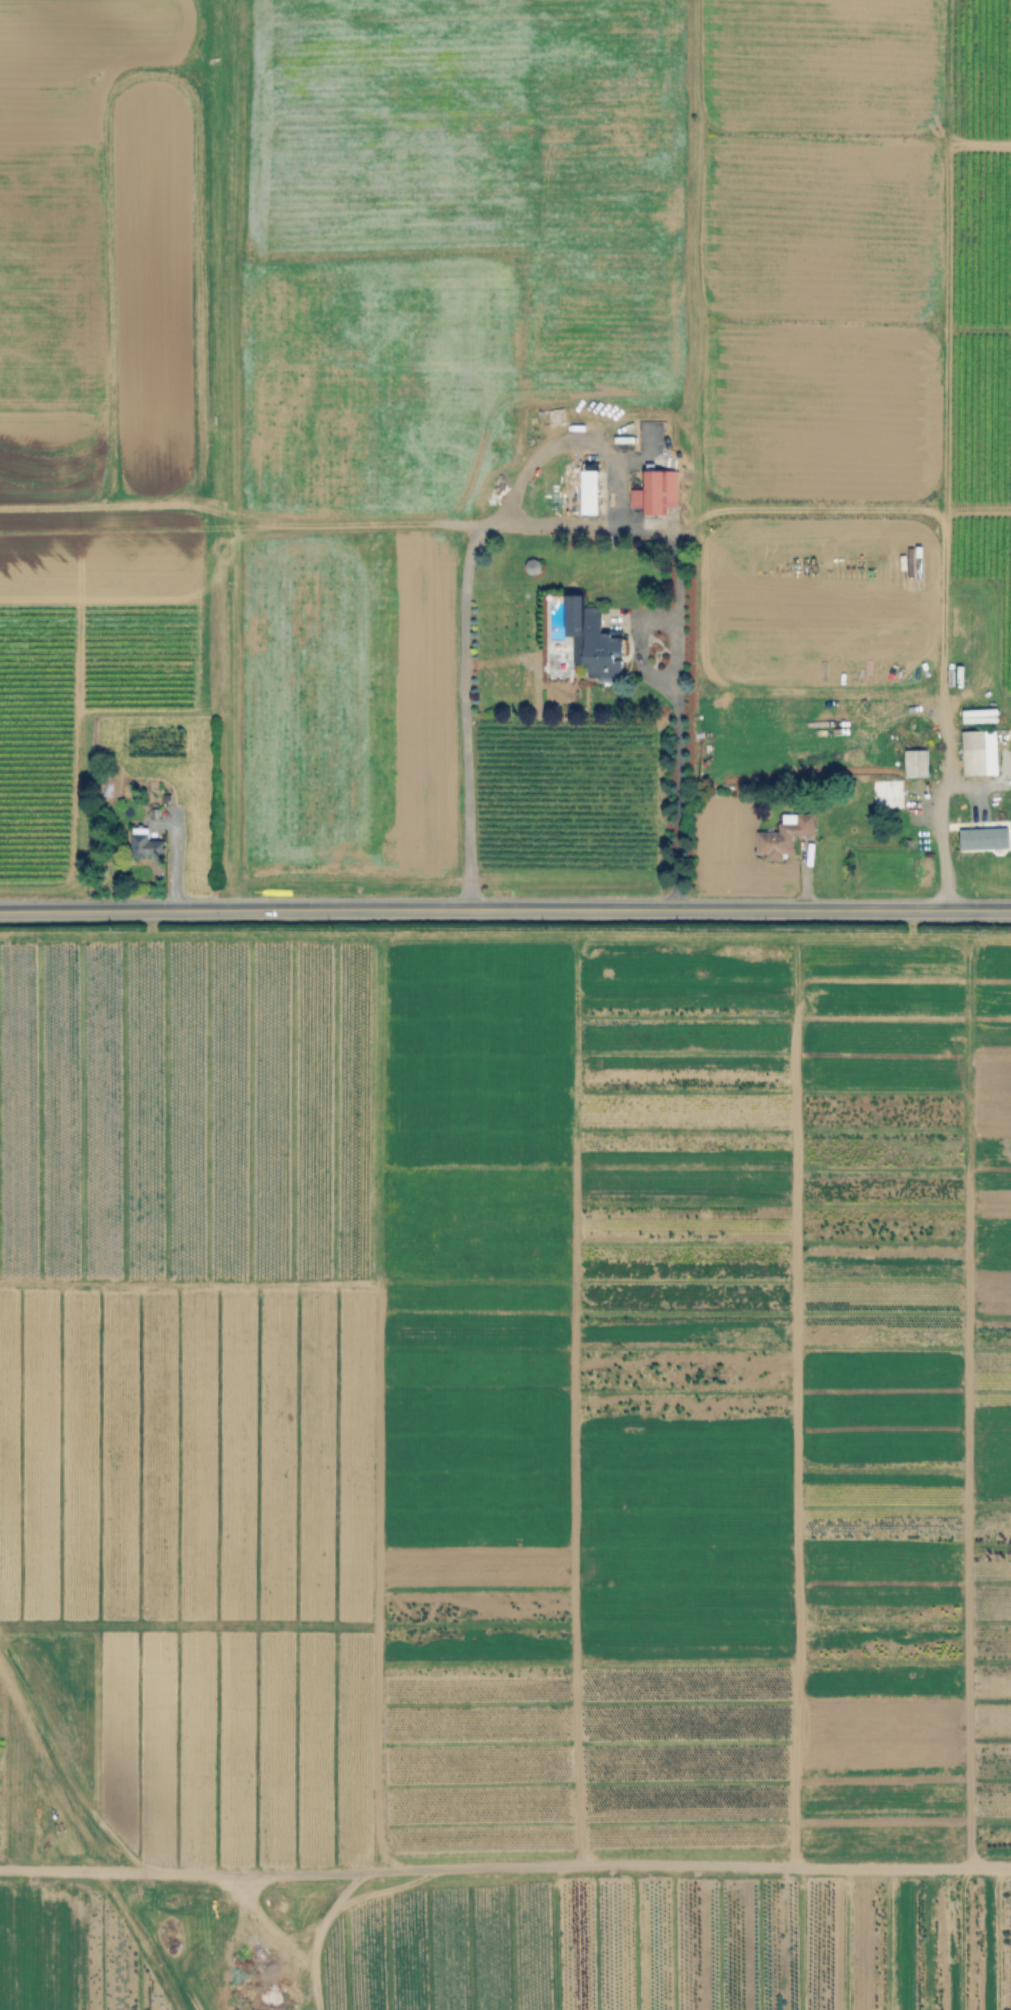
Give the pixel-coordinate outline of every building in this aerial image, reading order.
[(601,472),(601,514),(583,514),(584,472),(601,472)] [(680,473),(680,508),(667,508),(667,514),(645,514),(645,509),(633,509),(633,491),(646,491),(646,473),(680,473)] [(626,631),(626,654),(616,654),(616,662),(625,662),(625,677),(590,676),(590,664),(576,664),(576,636),(569,636),(569,593),(587,594),(587,606),(604,606),(604,630),(626,631)] [(999,731),(999,776),(964,776),(964,731),(999,731)] [(929,750),(929,776),(907,776),(907,750),(929,750)] [(116,782),(116,797),(105,797),(105,782),(116,782)] [(812,815),(812,833),(796,833),(796,853),(786,853),(786,859),(771,859),(771,853),(760,853),(761,833),(786,833),(786,815),(812,815)] [(1008,848),(1008,826),(959,828),(959,849),(1008,848)] [(166,840),(166,857),(132,857),(132,827),(151,827),(151,839),(166,840)]
